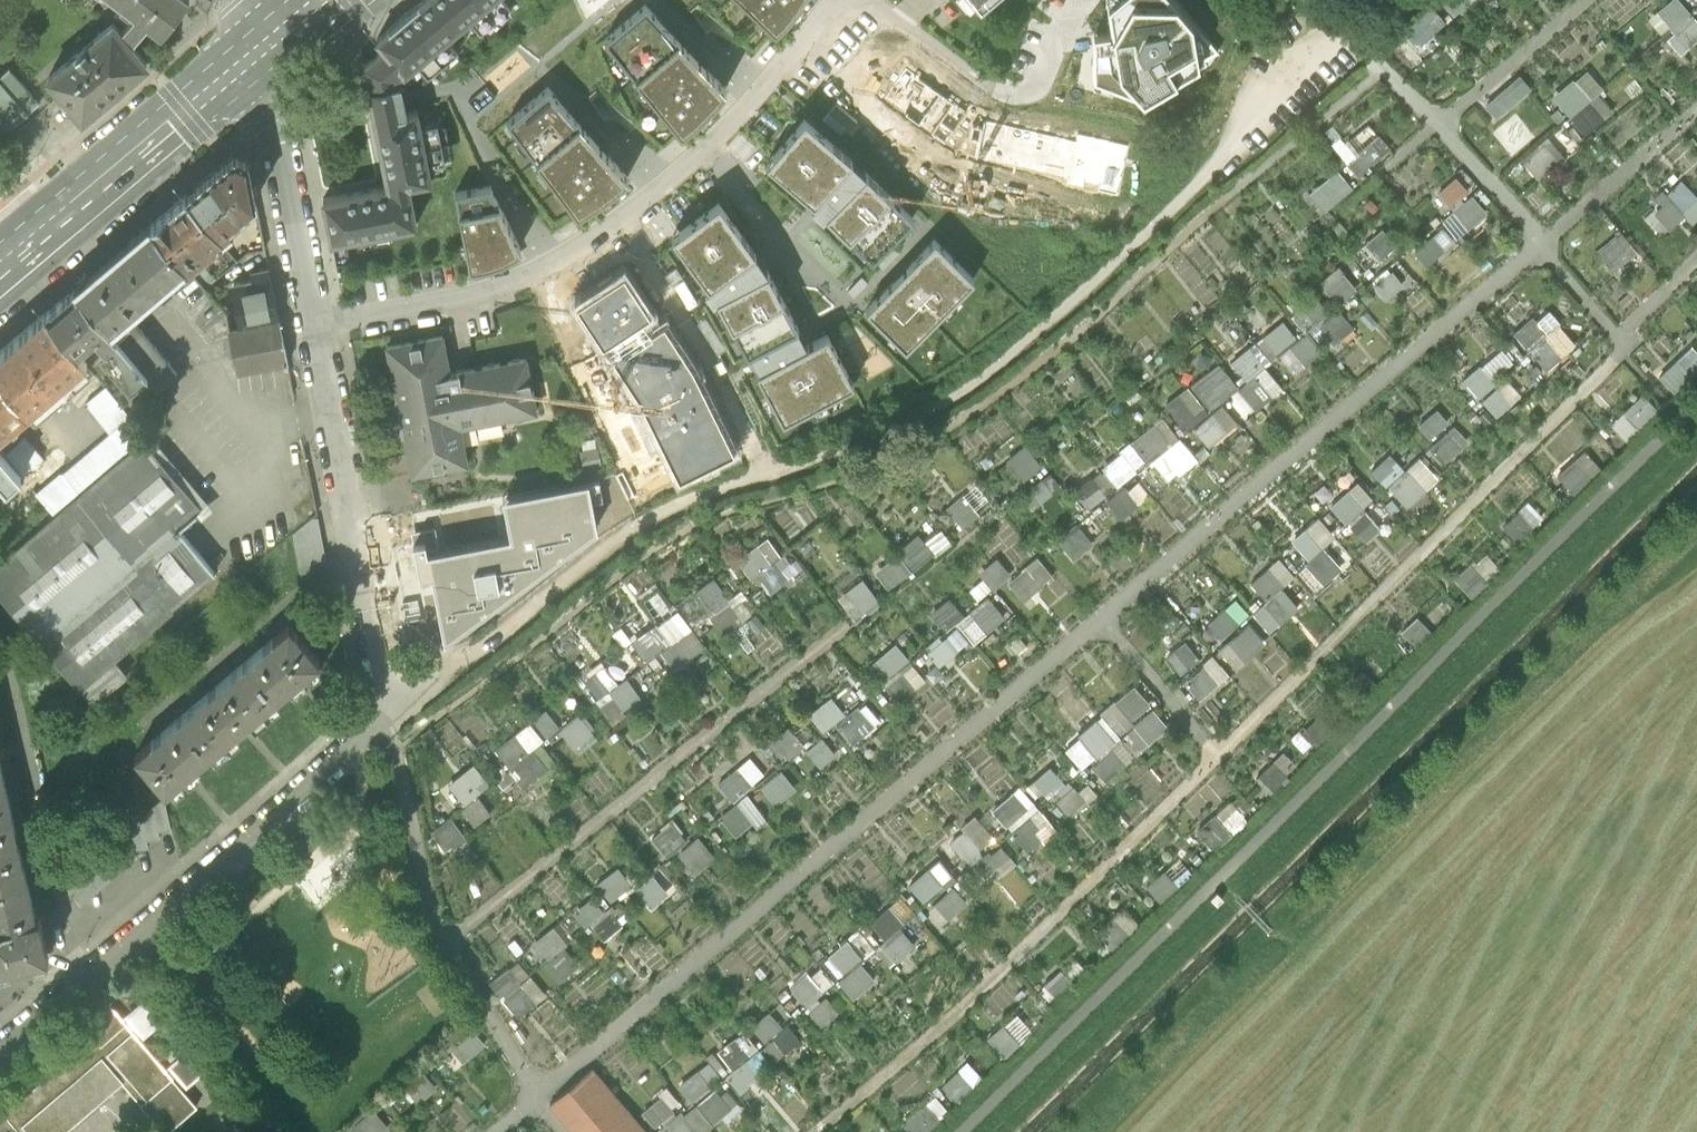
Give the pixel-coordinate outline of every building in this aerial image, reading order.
[(135,13),(120,31),(130,43),(147,22),(161,33),(187,0),(123,0),(121,2),(135,13)] [(458,27),(435,0),(422,0),(377,38),(385,47),(405,72),(458,27)] [(458,27),(490,0),(435,0),(458,27)] [(775,30),(789,16),(801,0),(743,0),(775,30)] [(968,9),(975,4),(980,10),(992,0),(961,0),(968,9)] [(1093,35),(1093,48),(1093,78),(1142,96),(1176,76),(1198,63),(1218,51),(1191,20),(1174,0),(1113,0),(1107,5),(1111,32),(1093,35)] [(1696,40),(1696,11),(1687,0),(1670,0),(1652,16),(1684,51),(1696,40)] [(726,89),(645,5),(604,39),(681,133),(700,117),(715,102),(726,89)] [(120,31),(113,22),(48,77),(59,90),(61,94),(63,97),(68,102),(71,105),(83,118),(147,63),(130,43),(120,31)] [(363,65),(368,90),(400,84),(399,77),(405,72),(385,47),(363,65)] [(1117,194),(1129,143),(1077,132),(1075,141),(985,121),(904,58),(879,90),(934,139),(977,151),(975,157),(1067,177),(1066,184),(1117,194)] [(9,67),(0,75),(0,124),(5,130),(4,131),(6,133),(40,103),(38,101),(38,102),(9,69),(10,69),(9,67)] [(1557,88),(1568,111),(1608,92),(1596,69),(1557,88)] [(1519,77),(1486,105),(1495,116),(1529,88),(1519,77)] [(368,90),(378,138),(421,130),(417,109),(405,111),(400,84),(368,90)] [(628,178),(548,87),(507,121),(577,214),(604,197),(628,178)] [(804,117),(766,162),(814,202),(819,197),(824,201),(831,207),(825,213),(872,259),(912,217),(859,165),(858,164),(804,117)] [(1373,123),(1344,147),(1363,169),(1392,144),(1373,123)] [(431,180),(421,130),(378,138),(387,185),(408,184),(431,180)] [(1548,147),(1533,161),(1545,174),(1560,159),(1548,147)] [(234,153),(187,193),(215,235),(220,240),(234,228),(229,223),(256,200),(247,157),(234,153)] [(1341,165),(1313,191),(1330,209),(1357,183),(1341,165)] [(1464,175),(1441,186),(1451,206),(1474,194),(1464,175)] [(1689,214),(1696,222),(1696,221),(1696,188),(1685,175),(1662,197),(1667,202),(1658,211),(1674,228),(1689,214)] [(416,224),(408,184),(387,185),(323,198),(331,241),(345,238),(416,224)] [(520,248),(491,185),(455,192),(467,259),(469,267),(496,262),(520,248)] [(187,193),(151,223),(185,263),(188,267),(203,255),(220,240),(215,235),(187,193)] [(1446,217),(1460,236),(1493,212),(1479,193),(1446,217)] [(718,201),(671,236),(708,287),(715,281),(719,288),(723,293),(715,297),(747,355),(752,353),(758,363),(759,366),(761,369),(756,372),(783,421),(853,383),(827,334),(807,344),(802,336),(797,326),(767,270),(761,261),(755,252),(718,201)] [(151,223),(110,258),(143,297),(185,263),(151,223)] [(1386,225),(1356,250),(1378,278),(1375,281),(1390,299),(1411,282),(1394,261),(1407,250),(1386,225)] [(1617,268),(1641,250),(1626,230),(1602,247),(1617,268)] [(1431,265),(1449,248),(1435,233),(1417,250),(1431,265)] [(934,238),(865,308),(905,347),(973,277),(934,238)] [(126,312),(143,297),(110,258),(75,288),(108,327),(126,312)] [(1347,266),(1325,277),(1337,301),(1360,290),(1347,266)] [(233,284),(242,326),(279,319),(269,270),(251,274),(252,280),(233,284)] [(622,278),(578,307),(635,405),(673,481),(733,451),(692,371),(664,330),(651,336),(641,322),(648,317),(622,278)] [(75,288),(46,312),(77,348),(94,334),(105,347),(99,353),(129,389),(148,374),(108,327),(75,288)] [(1293,346),(1309,365),(1357,323),(1343,307),(1332,317),(1314,296),(1294,314),(1310,331),(1293,346)] [(0,351),(0,375),(28,409),(58,384),(62,390),(88,369),(83,363),(86,360),(77,348),(46,312),(0,351)] [(177,373),(126,312),(108,327),(148,374),(158,386),(177,373)] [(1535,350),(1555,331),(1538,313),(1517,331),(1535,350)] [(279,319),(242,326),(229,329),(236,372),(287,362),(279,319)] [(1248,375),(1302,337),(1289,319),(1235,356),(1248,375)] [(1536,350),(1551,368),(1571,352),(1556,334),(1536,350)] [(442,335),(386,346),(411,475),(467,464),(460,426),(536,412),(526,358),(450,373),(442,335)] [(1658,377),(1674,394),(1696,374),(1696,349),(1693,344),(1658,377)] [(1482,362),(1465,380),(1484,398),(1501,379),(1482,362)] [(1226,363),(1196,383),(1213,407),(1242,387),(1226,363)] [(1270,364),(1240,389),(1257,410),(1288,385),(1270,364)] [(28,409),(0,375),(0,433),(28,409)] [(1485,422),(1521,405),(1510,382),(1474,399),(1485,422)] [(1169,400),(1184,421),(1208,404),(1193,383),(1169,400)] [(131,416),(106,385),(85,403),(111,433),(131,416)] [(1643,393),(1612,423),(1628,440),(1659,410),(1643,393)] [(1213,446),(1244,420),(1228,401),(1198,426),(1213,446)] [(1441,405),(1422,422),(1434,436),(1454,418),(1441,405)] [(1168,415),(1075,485),(1091,506),(1184,436),(1168,415)] [(63,472),(81,493),(138,444),(148,436),(131,416),(111,433),(63,472)] [(1434,445),(1449,461),(1474,438),(1459,422),(1434,445)] [(8,451),(27,473),(48,454),(29,432),(8,451)] [(1156,459),(1175,480),(1202,454),(1183,434),(1156,459)] [(0,562),(0,593),(30,628),(79,685),(111,658),(215,569),(179,526),(197,511),(138,444),(81,493),(0,562)] [(1012,458),(1028,477),(1044,463),(1028,445),(1012,458)] [(1408,445),(1400,455),(1412,465),(1420,454),(1408,445)] [(1583,448),(1554,478),(1573,496),(1602,467),(1583,448)] [(600,464),(597,449),(581,451),(583,467),(600,464)] [(1444,474),(1424,454),(1410,467),(1393,450),(1375,468),(1412,506),(1444,474)] [(1333,504),(1350,522),(1377,496),(1360,478),(1333,504)] [(979,506),(991,496),(979,480),(948,505),(966,527),(984,512),(979,506)] [(1129,482),(1111,497),(1127,517),(1145,502),(1129,482)] [(434,583),(443,637),(596,526),(588,486),(502,503),(507,525),(427,542),(425,532),(412,534),(415,552),(421,586),(434,583)] [(1110,498),(1082,519),(1098,539),(1125,518),(1110,498)] [(1533,499),(1501,528),(1520,548),(1537,533),(1533,529),(1547,515),(1533,499)] [(1367,508),(1351,524),(1369,541),(1385,524),(1367,508)] [(302,578),(326,558),(317,511),(292,532),(302,578)] [(1296,538),(1313,557),(1339,533),(1322,514),(1296,538)] [(1076,557),(1097,541),(1081,520),(1060,537),(1076,557)] [(891,588),(955,538),(944,525),(927,539),(923,533),(877,570),(891,588)] [(769,596),(802,573),(774,533),(741,556),(769,596)] [(1270,598),(1312,558),(1296,541),(1254,580),(1270,598)] [(1298,572),(1318,592),(1348,563),(1329,543),(1298,572)] [(1483,551),(1455,579),(1472,594),(1499,566),(1483,551)] [(1029,599),(1057,571),(1039,553),(1011,581),(1029,599)] [(997,588),(1015,572),(1000,554),(982,570),(997,588)] [(716,575),(697,590),(714,613),(733,598),(716,575)] [(986,576),(972,586),(981,598),(995,588),(986,576)] [(1274,631),(1304,603),(1286,584),(1256,611),(1274,631)] [(643,600),(659,621),(675,609),(659,588),(643,600)] [(994,593),(960,619),(977,641),(1011,615),(994,593)] [(934,610),(949,628),(968,613),(953,595),(934,610)] [(733,602),(713,617),(727,634),(746,618),(733,602)] [(1214,620),(1229,633),(1244,617),(1229,604),(1214,620)] [(660,648),(676,668),(707,645),(679,607),(635,641),(648,658),(660,648)] [(1418,615),(1402,630),(1418,647),(1444,622),(1433,610),(1423,620),(1418,615)] [(153,738),(135,753),(165,789),(186,771),(242,723),(297,676),(319,658),(289,623),(153,738)] [(1239,666),(1271,643),(1256,623),(1224,646),(1239,666)] [(930,647),(942,664),(974,642),(962,625),(930,647)] [(1191,638),(1170,651),(1183,671),(1204,658),(1191,638)] [(893,673),(914,656),(900,640),(880,657),(893,673)] [(1187,679),(1205,698),(1234,671),(1216,652),(1187,679)] [(125,675),(111,658),(79,685),(93,702),(125,675)] [(900,698),(930,680),(918,659),(888,677),(900,698)] [(587,677),(599,695),(620,682),(609,664),(587,677)] [(636,680),(601,692),(610,717),(645,705),(636,680)] [(1140,683),(1066,744),(1084,765),(1158,704),(1140,683)] [(814,716),(831,729),(849,706),(832,693),(814,716)] [(857,738),(880,727),(867,701),(844,713),(857,738)] [(1159,708),(1095,759),(1110,777),(1174,726),(1159,708)] [(552,710),(537,718),(547,736),(562,728),(552,710)] [(562,729),(580,749),(600,731),(583,711),(562,729)] [(1319,711),(1290,738),(1308,756),(1336,729),(1319,711)] [(497,748),(511,765),(547,737),(533,719),(497,748)] [(796,725),(774,740),(788,759),(809,745),(796,725)] [(824,766),(842,752),(827,734),(809,748),(824,766)] [(1285,749),(1254,777),(1271,795),(1301,766),(1285,749)] [(509,789),(544,768),(533,751),(498,772),(509,789)] [(737,800),(770,772),(754,753),(721,781),(737,800)] [(1093,760),(1086,766),(1096,776),(1084,787),(1079,782),(1061,800),(1074,814),(1111,779),(1093,760)] [(46,953),(39,922),(37,915),(35,916),(17,836),(0,761),(0,964),(46,953)] [(1052,763),(1037,778),(1060,799),(1074,783),(1052,763)] [(463,803),(491,789),(478,764),(450,777),(463,803)] [(764,784),(779,804),(801,787),(786,767),(764,784)] [(1014,829),(1044,804),(1025,782),(995,806),(1014,829)] [(479,825),(498,808),(484,792),(465,809),(479,825)] [(753,792),(723,813),(740,837),(770,816),(753,792)] [(171,827),(163,798),(71,875),(76,899),(81,904),(114,876),(113,869),(127,867),(125,858),(138,856),(137,849),(149,847),(147,839),(161,837),(160,829),(171,827)] [(1216,811),(1196,830),(1216,851),(1236,831),(1216,811)] [(982,813),(953,835),(970,858),(999,837),(982,813)] [(670,856),(691,839),(675,819),(654,836),(670,856)] [(700,835),(681,852),(698,871),(717,854),(700,835)] [(943,856),(913,883),(927,899),(957,872),(943,856)] [(1178,856),(1146,885),(1162,902),(1194,873),(1178,856)] [(614,898),(634,883),(622,865),(601,880),(614,898)] [(656,906),(674,891),(657,870),(639,886),(656,906)] [(928,900),(933,905),(960,880),(956,876),(928,900)] [(577,908),(606,941),(630,919),(619,907),(635,893),(648,909),(653,904),(635,883),(615,900),(603,886),(577,908)] [(932,908),(946,923),(973,899),(959,884),(932,908)] [(921,942),(901,922),(917,907),(903,893),(874,920),(890,936),(879,947),(896,965),(921,942)] [(1121,908),(1090,935),(1106,953),(1137,926),(1121,908)] [(864,926),(826,957),(842,976),(879,945),(864,926)] [(556,927),(528,948),(554,983),(582,962),(556,927)] [(1076,955),(1038,992),(1053,1007),(1091,971),(1076,955)] [(858,997),(881,978),(865,958),(841,978),(858,997)] [(520,960),(487,985),(516,1022),(549,997),(520,960)] [(811,1004),(838,981),(823,963),(795,986),(811,1004)] [(6,1113),(0,1106),(0,1131),(65,1131),(124,1081),(168,1131),(199,1105),(112,1006),(88,1027),(95,1036),(6,1113)] [(768,1038),(787,1025),(776,1010),(757,1024),(768,1038)] [(1015,1010),(986,1037),(1004,1056),(1033,1030),(1015,1010)] [(791,1024),(770,1038),(779,1052),(801,1038),(791,1024)] [(472,1027),(450,1047),(465,1063),(486,1044),(472,1027)] [(748,1029),(722,1047),(736,1067),(762,1049),(748,1029)] [(722,1073),(733,1069),(724,1047),(713,1052),(722,1073)] [(970,1058),(941,1085),(956,1102),(986,1075),(970,1058)] [(704,1062),(677,1085),(692,1102),(718,1079),(704,1062)] [(423,1067),(402,1085),(419,1104),(439,1086),(423,1067)] [(552,1108),(573,1131),(649,1131),(596,1070),(552,1108)] [(663,1131),(705,1131),(715,1124),(697,1104),(689,1111),(667,1086),(640,1109),(656,1127),(662,1120),(669,1127),(663,1131)] [(716,1088),(697,1104),(715,1124),(740,1102),(728,1088),(721,1094),(716,1088)] [(904,1124),(911,1131),(930,1131),(952,1111),(936,1095),(904,1124)] [(351,1128),(355,1131),(383,1131),(391,1126),(375,1108),(351,1128)]
